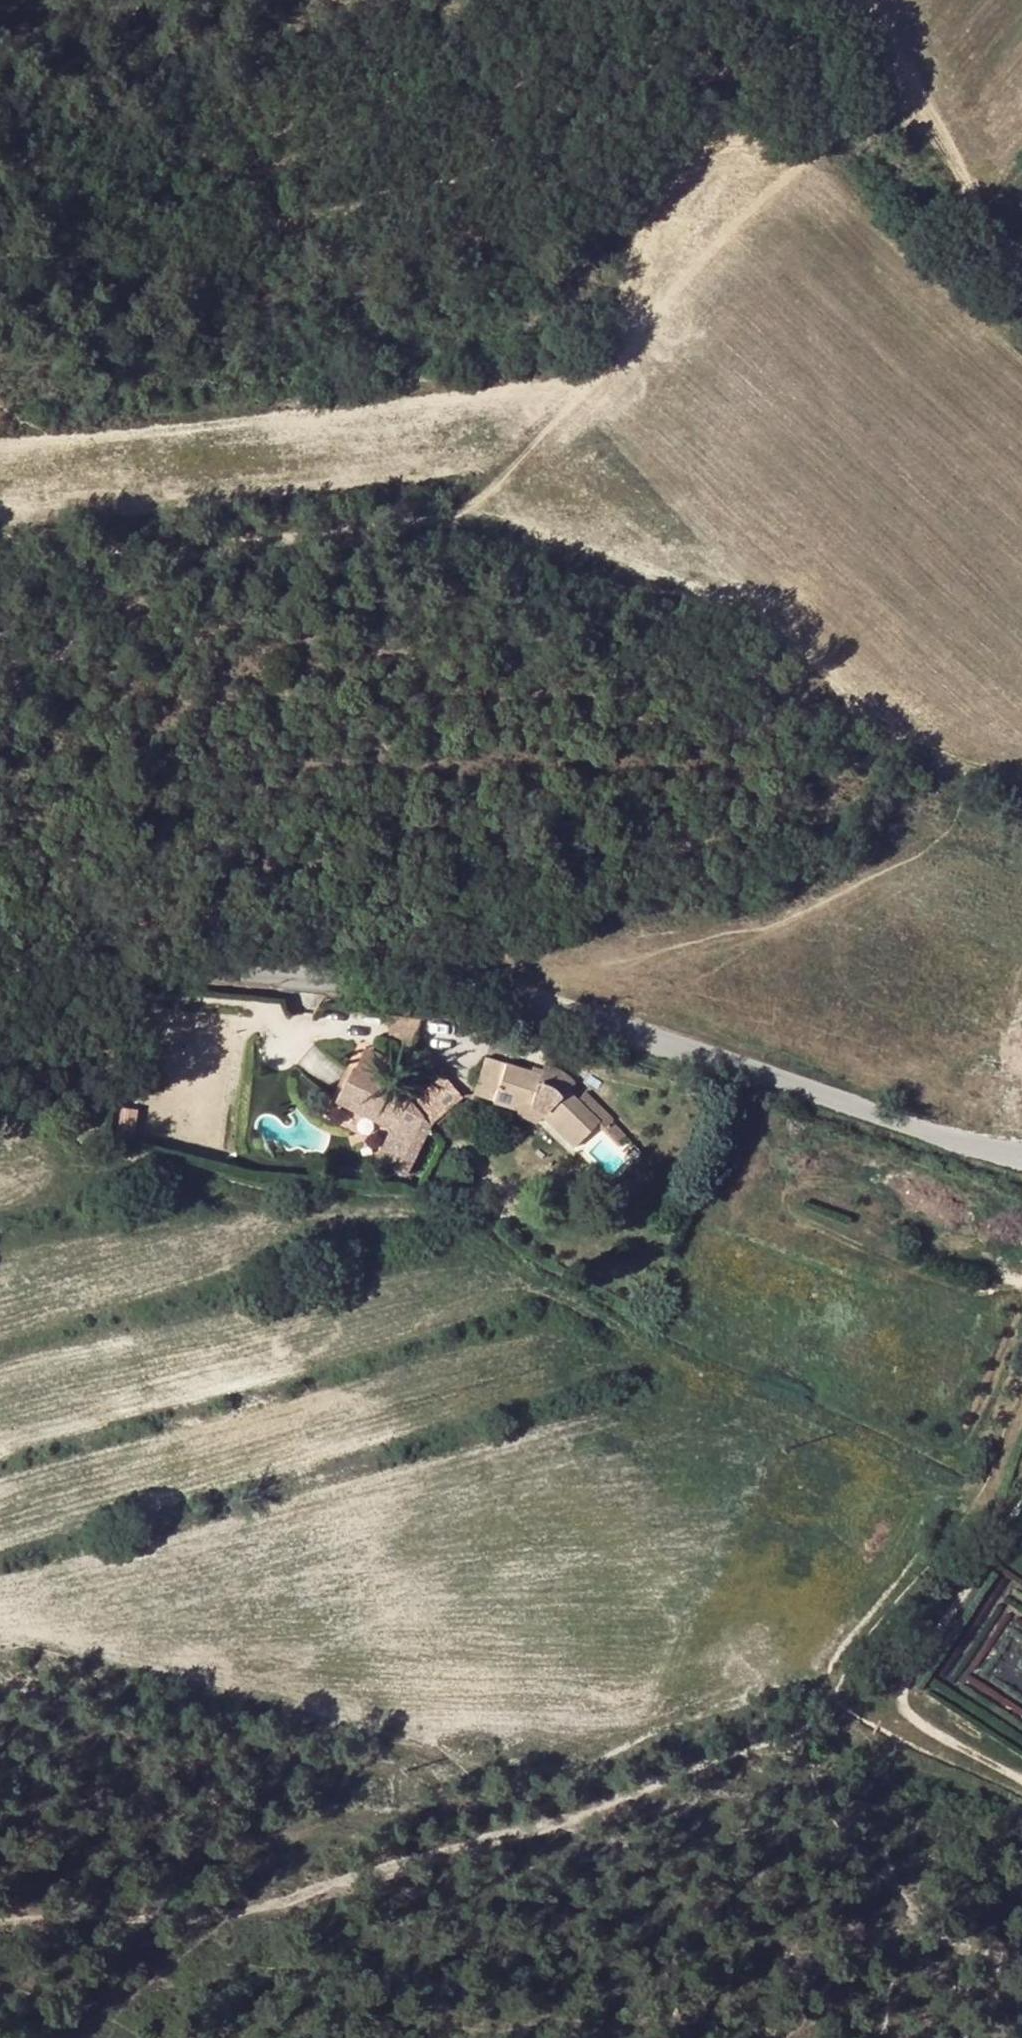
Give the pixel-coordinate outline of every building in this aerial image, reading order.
[(392,1040),(422,1045),(427,1015),(397,1010),(392,1040)] [(375,1162),(403,1177),(425,1129),(460,1099),(446,1080),(413,1106),(405,1099),(374,1084),(385,1061),(379,1058),(375,1058),(370,1058),(366,1059),(361,1062),(357,1065),(354,1067),(351,1072),(349,1071),(334,1103),(387,1128),(390,1134),(375,1162)] [(523,1105),(545,1116),(541,1119),(574,1149),(594,1127),(619,1150),(629,1140),(610,1123),(612,1120),(584,1093),(577,1101),(567,1092),(573,1085),(571,1083),(564,1078),(557,1074),(550,1070),(542,1066),(540,1077),(486,1060),(474,1096),(493,1102),(514,1109),(523,1105)] [(534,1128),(541,1119),(545,1116),(523,1105),(514,1109),(493,1102),(493,1107),(534,1128)]
